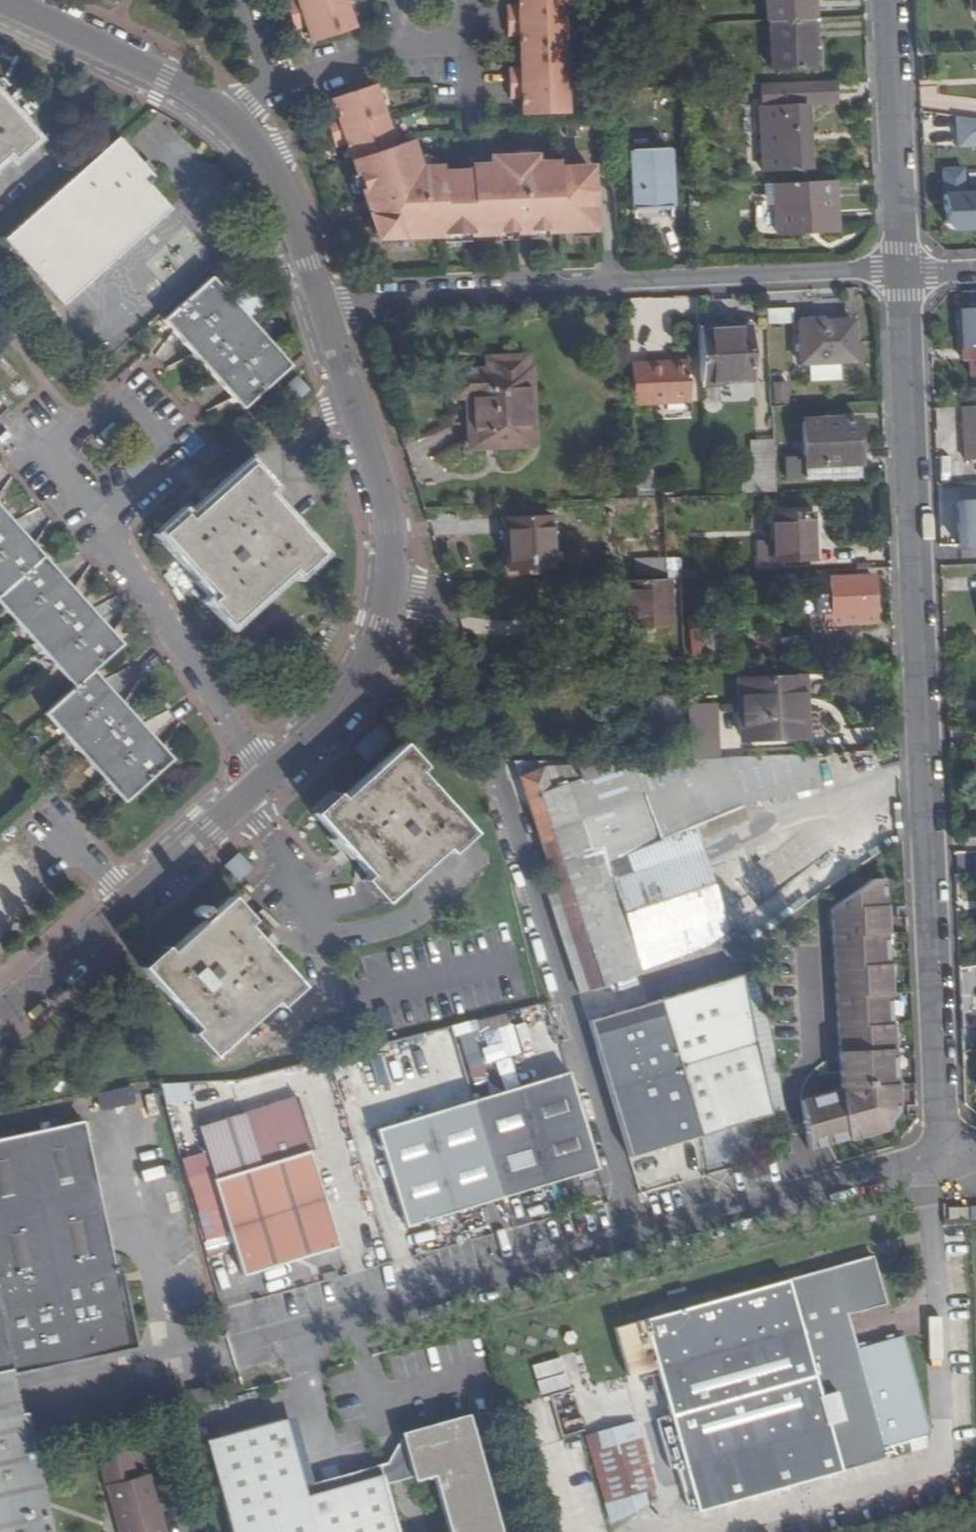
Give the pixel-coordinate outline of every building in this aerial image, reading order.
[(285,1),(294,28),(307,25),(312,42),(354,28),(344,0),(288,0),(285,1)] [(520,9),(507,10),(509,38),(521,38),(523,72),(510,73),(511,101),(524,101),(525,118),(568,116),(563,0),(519,0),(520,9)] [(765,26),(771,25),(810,24),(809,0),(764,0),(765,26)] [(810,24),(819,23),(818,0),(809,0),(810,24)] [(819,23),(810,24),(812,70),(821,70),(819,23)] [(812,70),(810,24),(771,25),(773,72),(812,70)] [(837,80),(763,83),(765,106),(762,107),(765,172),(811,170),(808,104),(838,103),(837,80)] [(561,167),(536,167),(536,160),(493,161),(493,170),(471,170),(471,176),(443,177),(443,172),(420,173),(411,144),(396,149),(376,89),(350,97),(350,99),(346,101),(335,104),(340,118),(328,122),(337,150),(349,146),(368,204),(374,203),(377,214),(372,215),(381,241),(518,235),(518,229),(528,229),(528,235),(595,232),(593,171),(561,172),(561,167)] [(5,154),(11,160),(31,142),(0,106),(0,159),(5,154)] [(154,181),(117,140),(3,242),(60,307),(167,212),(146,188),(154,181)] [(632,151),(634,210),(643,210),(643,217),(671,216),(669,149),(632,151)] [(966,190),(965,166),(944,167),(945,231),(975,230),(975,190),(966,190)] [(835,181),(775,184),(778,233),(838,231),(835,181)] [(368,204),(372,215),(377,214),(374,203),(368,204)] [(211,279),(164,323),(243,411),(290,367),(211,279)] [(248,316),(261,304),(249,291),(236,304),(248,316)] [(962,310),(965,360),(972,360),(973,375),(975,375),(975,310),(962,310)] [(852,323),(798,325),(800,369),(855,367),(852,323)] [(750,330),(699,331),(702,382),(753,380),(750,330)] [(633,365),(632,349),(615,349),(617,380),(633,379),(633,365)] [(507,372),(491,372),(456,374),(457,398),(470,398),(472,447),(537,444),(533,370),(527,371),(526,360),(506,361),(507,372)] [(490,362),(491,372),(507,372),(506,361),(490,362)] [(689,362),(633,365),(633,379),(635,406),(691,404),(689,362)] [(296,400),(308,389),(297,377),(284,388),(296,400)] [(965,408),(967,461),(975,461),(975,408),(965,408)] [(789,457),(789,478),(861,475),(860,421),(806,423),(807,457),(789,457)] [(779,492),(776,440),(753,441),(756,479),(745,480),(746,494),(779,492)] [(183,517),(160,538),(215,599),(209,605),(228,625),(290,570),(295,576),(318,556),(264,494),(269,489),(249,467),(187,522),(183,517)] [(975,547),(975,503),(961,503),(963,548),(975,547)] [(74,688),(46,714),(123,801),(168,761),(91,673),(121,645),(0,510),(0,605),(74,688)] [(815,512),(774,514),(777,559),(818,558),(815,512)] [(551,518),(506,519),(509,572),(553,571),(551,518)] [(874,579),(833,581),(834,596),(828,596),(829,603),(834,603),(835,615),(876,613),(874,579)] [(649,588),(649,580),(632,581),(635,628),(685,626),(684,603),(669,604),(669,588),(649,588)] [(708,615),(686,618),(692,658),(714,654),(708,615)] [(687,669),(686,660),(668,661),(669,670),(687,669)] [(796,699),(802,698),(802,677),(741,680),(744,741),(798,739),(796,699)] [(684,697),(651,699),(653,729),(685,726),(684,697)] [(717,709),(689,710),(690,759),(719,758),(717,709)] [(336,796),(314,815),(368,876),(361,882),(384,905),(444,849),(450,855),(470,837),(417,778),(425,771),(404,747),(342,802),(336,796)] [(616,857),(680,831),(741,806),(811,788),(810,754),(725,757),(731,769),(691,784),(679,759),(570,764),(570,767),(548,767),(520,777),(567,919),(558,922),(573,967),(583,964),(591,989),(598,987),(599,989),(608,987),(608,984),(643,973),(622,902),(609,906),(603,889),(586,895),(576,858),(605,846),(610,860),(616,857)] [(690,759),(679,759),(691,784),(731,769),(725,757),(719,758),(690,759)] [(715,942),(680,831),(616,857),(610,860),(596,866),(603,889),(609,906),(622,902),(643,973),(688,962),(715,942)] [(586,895),(603,889),(596,866),(610,860),(605,846),(576,858),(586,895)] [(238,853),(224,866),(238,881),(252,867),(238,853)] [(874,870),(834,903),(845,1086),(803,1095),(808,1145),(887,1130),(897,1111),(885,870),(874,870)] [(250,924),(229,902),(168,955),(163,950),(142,970),(197,1030),(191,1037),(212,1058),(238,1034),(272,1004),(277,1010),(300,989),(245,930),(250,924)] [(579,992),(591,989),(583,964),(573,967),(571,968),(579,992)] [(588,1019),(631,1155),(701,1133),(770,1111),(729,976),(588,1019)] [(480,1037),(454,1045),(457,1053),(425,1063),(430,1082),(489,1064),(480,1037)] [(405,1222),(598,1165),(568,1069),(376,1127),(405,1222)] [(336,1243),(307,1148),(312,1147),(295,1094),(199,1124),(215,1176),(212,1177),(241,1273),(336,1243)] [(84,1119),(83,1115),(0,1133),(0,1140),(84,1119)] [(84,1119),(0,1140),(0,1367),(15,1364),(131,1340),(84,1119)] [(969,1205),(949,1206),(950,1218),(970,1217),(969,1205)] [(455,1242),(470,1238),(468,1231),(453,1235),(455,1242)] [(879,1257),(617,1327),(630,1375),(660,1367),(697,1505),(888,1454),(887,1449),(932,1438),(909,1342),(861,1353),(852,1316),(891,1305),(879,1257)] [(323,1279),(337,1274),(335,1268),(321,1272),(323,1279)] [(25,1408),(15,1364),(0,1367),(0,1414),(25,1408)] [(0,1414),(0,1531),(52,1531),(25,1408),(0,1414)] [(469,1410),(398,1429),(412,1480),(433,1474),(448,1531),(446,1531),(502,1531),(469,1410)] [(633,1415),(585,1428),(607,1514),(643,1504),(640,1490),(651,1489),(633,1415)] [(231,1531),(398,1531),(382,1471),(303,1493),(282,1416),(205,1437),(231,1531)] [(120,1531),(164,1531),(148,1471),(136,1474),(128,1444),(98,1452),(120,1531)]
